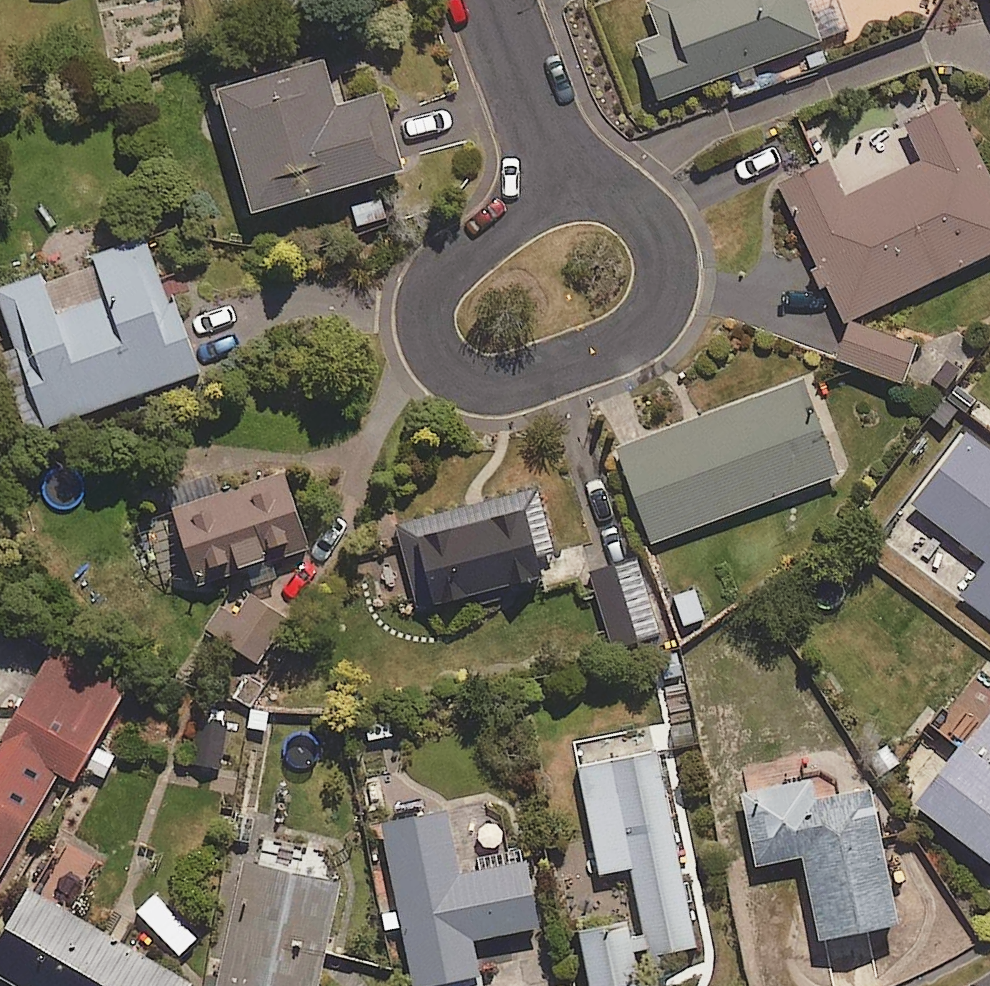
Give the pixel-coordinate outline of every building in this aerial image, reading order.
[(660,34),(636,41),(656,102),(726,78),(732,96),(832,63),(825,41),(850,33),(839,0),(648,0),(660,34)] [(256,211),(407,169),(385,89),(339,101),(332,77),(326,58),(221,88),(256,211)] [(780,185),(847,321),(989,252),(989,172),(955,100),(904,125),(921,160),(847,196),(830,161),(780,185)] [(359,231),(410,217),(404,194),(352,209),(359,231)] [(177,302),(169,304),(146,238),(93,257),(96,264),(46,282),(44,275),(0,291),(0,306),(15,348),(1,353),(30,433),(202,371),(177,302)] [(917,344),(853,321),(840,358),(904,381),(917,344)] [(841,473),(806,379),(619,448),(654,542),(841,473)] [(968,431),(912,506),(985,560),(958,596),(989,620),(989,447),(968,431)] [(282,573),(277,557),(312,546),(289,472),(173,509),(198,588),(246,573),(249,583),(282,573)] [(525,598),(571,588),(548,488),(396,523),(416,607),(522,583),(525,598)] [(661,635),(640,557),(591,570),(607,634),(624,630),(628,644),(661,635)] [(651,650),(652,686),(682,685),(680,648),(651,650)] [(56,776),(72,785),(125,688),(53,649),(0,746),(0,880),(56,776)] [(919,803),(989,860),(989,715),(919,803)] [(652,956),(698,947),(659,752),(579,769),(600,874),(633,867),(652,956)] [(872,787),(820,798),(815,779),(744,794),(759,865),(806,855),(824,939),(901,923),(872,787)] [(457,841),(449,805),(381,821),(420,985),(486,985),(476,944),(548,927),(532,857),(475,870),(468,838),(457,841)] [(342,880),(243,860),(217,985),(319,985),(342,880)] [(22,985),(191,985),(192,984),(30,892),(0,944),(0,973),(22,985)] [(643,985),(631,922),(582,931),(592,985),(636,985),(643,985)]
